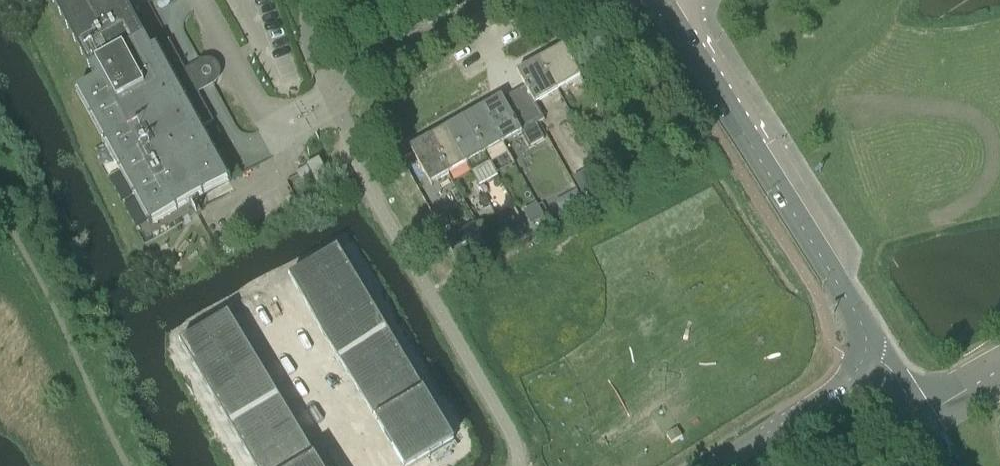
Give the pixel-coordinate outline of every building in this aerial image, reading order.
[(185,69),(170,41),(152,51),(125,0),(51,0),(90,70),(90,69),(97,81),(76,92),(149,225),(231,180),(202,127),(214,121),(185,69)] [(592,48),(586,32),(578,35),(585,51),(592,48)] [(563,46),(550,54),(540,59),(558,91),(581,78),(563,46)] [(540,59),(517,72),(525,87),(535,103),(558,91),(540,59)] [(525,87),(503,99),(522,132),(530,146),(544,137),(537,124),(544,120),(535,103),(525,87)] [(502,96),(482,107),(502,143),(522,132),(503,99),(502,96)] [(482,107),(464,117),(485,153),(502,143),(482,107)] [(464,117),(447,127),(467,163),(485,153),(464,117)] [(447,127),(429,137),(449,173),(467,163),(447,127)] [(429,137),(410,148),(430,184),(449,173),(429,137)] [(331,180),(319,158),(306,165),(317,187),(331,180)] [(576,190),(555,201),(561,212),(582,201),(576,190)] [(525,207),(531,223),(546,218),(540,202),(525,207)] [(514,216),(503,222),(501,223),(511,240),(523,234),(514,216)] [(480,236),(452,252),(460,266),(488,250),(480,236)] [(338,250),(291,279),(303,300),(351,271),(338,250)] [(351,271),(303,300),(315,320),(363,292),(351,271)] [(363,292),(315,320),(328,341),(375,312),(363,292)] [(375,312),(328,341),(340,361),(388,333),(375,312)] [(229,316),(181,345),(194,365),(241,337),(229,316)] [(388,333),(340,361),(352,382),(400,353),(388,333)] [(241,337),(194,365),(206,386),(254,357),(241,337)] [(400,353),(352,382),(365,403),(413,374),(400,353)] [(254,357),(206,386),(218,406),(266,378),(254,357)] [(413,374),(365,403),(377,423),(425,394),(413,374)] [(266,378),(218,406),(231,427),(278,398),(266,378)] [(425,394),(377,423),(390,444),(437,415),(425,394)] [(278,398),(231,427),(243,448),(291,419),(278,398)] [(390,444),(403,465),(413,465),(453,442),(437,415),(390,444)] [(243,448),(254,465),(259,465),(303,440),(291,419),(243,448)] [(677,428),(666,435),(671,442),(682,436),(677,428)] [(259,465),(306,465),(315,460),(303,440),(259,465)]
